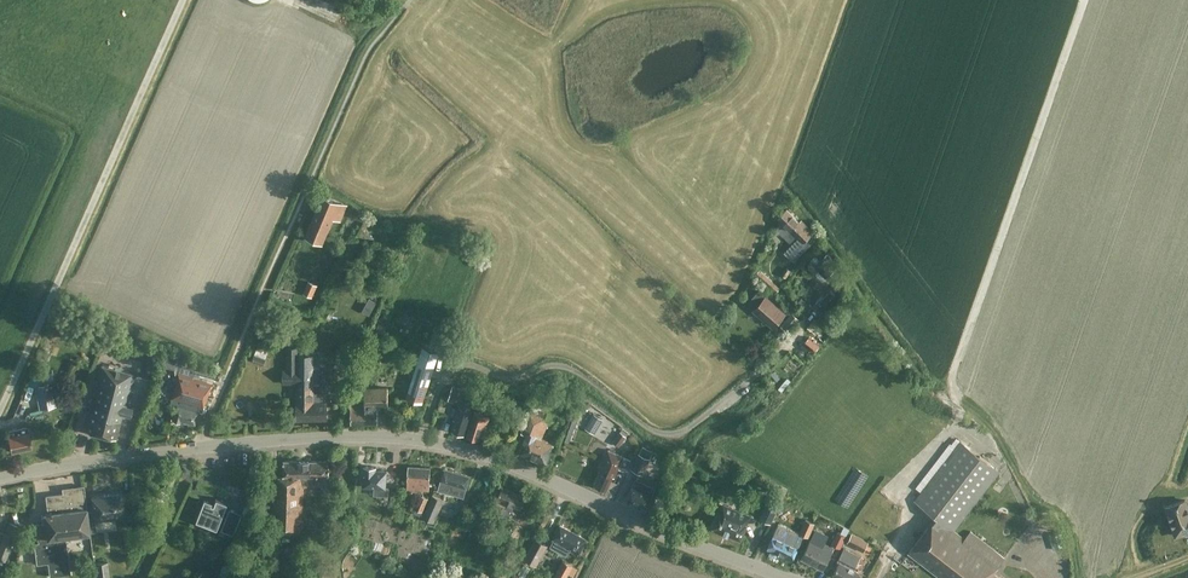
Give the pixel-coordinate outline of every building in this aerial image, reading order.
[(317,198),(314,205),(319,207),(310,227),(323,233),(324,233),(328,222),(331,215),(338,218),(343,205),(332,201),(323,197),(322,200),(317,198)] [(782,221),(796,235),(798,236),(798,237),(783,252),(793,262),(816,239),(810,233),(810,232),(812,230),(801,219),(799,221),(786,209),(778,217),(782,221)] [(838,265),(827,253),(817,262),(813,257),(810,260),(809,260),(808,261),(808,263),(808,264),(808,266),(808,267),(809,269),(814,265),(826,277),(838,265)] [(791,270),(786,267),(781,274),(786,277),(791,270)] [(781,286),(760,268),(754,274),(775,293),(781,286)] [(317,284),(308,280),(303,293),(312,296),(317,284)] [(831,289),(817,303),(823,309),(837,295),(831,289)] [(758,290),(752,297),(759,303),(754,309),(773,325),(783,313),(758,290)] [(798,319),(791,312),(780,325),(787,331),(798,319)] [(823,341),(831,332),(814,318),(806,327),(823,341)] [(142,363),(155,367),(160,349),(147,345),(142,363)] [(326,402),(320,402),(320,386),(319,386),(319,351),(297,350),(297,347),(286,346),(286,368),(282,368),(282,383),(297,384),(297,419),(326,418),(326,402)] [(438,351),(423,347),(406,397),(421,402),(438,351)] [(162,365),(175,369),(179,355),(166,351),(162,365)] [(132,407),(126,406),(134,374),(101,365),(84,430),(115,438),(122,413),(130,415),(132,407)] [(54,407),(49,382),(54,381),(52,371),(41,373),(38,380),(38,385),(33,386),(38,410),(54,407)] [(202,405),(211,383),(177,373),(171,395),(175,396),(173,403),(175,404),(171,418),(179,420),(180,419),(194,423),(197,409),(201,410),(202,405)] [(388,385),(365,386),(365,404),(350,405),(351,423),(378,422),(377,404),(388,403),(388,385)] [(464,433),(472,406),(476,392),(453,385),(448,399),(459,402),(454,416),(456,416),(452,429),(464,433)] [(502,399),(492,396),(488,407),(498,410),(502,399)] [(553,421),(559,406),(542,400),(537,414),(529,410),(521,431),(526,433),(519,452),(546,463),(553,443),(541,438),(549,419),(553,421)] [(484,434),(488,420),(490,416),(474,411),(467,435),(478,439),(480,433),(484,434)] [(602,419),(593,414),(585,428),(594,434),(602,419)] [(27,426),(17,428),(6,430),(11,452),(32,448),(27,426)] [(622,428),(612,441),(618,446),(628,433),(622,428)] [(961,536),(965,530),(960,526),(955,531),(953,530),(999,471),(960,441),(914,500),(935,517),(908,552),(941,577),(1000,577),(993,572),(1005,557),(970,531),(964,538),(961,536)] [(642,474),(649,458),(653,451),(641,446),(638,453),(631,469),(642,474)] [(625,471),(630,459),(608,449),(602,463),(604,464),(595,484),(606,489),(612,476),(614,476),(618,467),(625,471)] [(328,485),(328,461),(283,460),(283,477),(279,477),(279,500),(270,500),(270,534),(302,534),(303,505),(303,485),(328,485)] [(362,485),(364,485),(374,486),(373,494),(385,495),(384,498),(387,498),(387,495),(388,495),(389,487),(386,486),(387,469),(376,469),(376,466),(364,465),(362,485)] [(429,489),(430,467),(408,466),(407,488),(429,489)] [(463,497),(469,476),(444,468),(439,486),(450,489),(449,493),(463,497)] [(651,495),(654,488),(635,479),(632,484),(626,498),(645,508),(651,495)] [(89,533),(88,525),(86,511),(83,485),(77,486),(77,491),(45,495),(47,512),(44,513),(45,522),(35,524),(37,539),(65,536),(89,533)] [(323,494),(327,496),(331,494),(331,486),(321,486),(321,488),(323,488),(323,494)] [(520,509),(521,508),(526,497),(502,486),(495,502),(503,506),(491,533),(516,543),(523,527),(508,521),(512,511),(516,512),(517,508),(520,509)] [(92,510),(86,511),(88,525),(95,524),(94,519),(124,515),(121,492),(91,496),(92,510)] [(420,495),(414,508),(422,511),(428,498),(420,495)] [(434,522),(443,499),(432,495),(422,517),(434,522)] [(210,521),(217,524),(225,502),(214,497),(212,504),(210,503),(211,501),(203,497),(194,520),(201,522),(210,521)] [(770,523),(780,503),(769,498),(759,517),(770,523)] [(1185,499),(1165,506),(1175,535),(1187,531),(1187,509),(1185,499)] [(746,523),(750,514),(739,510),(738,511),(722,504),(719,512),(718,512),(712,527),(740,539),(747,524),(746,523)] [(809,537),(815,524),(805,519),(799,533),(809,537)] [(236,526),(223,521),(220,530),(232,534),(236,526)] [(20,527),(8,522),(0,541),(12,546),(20,527)] [(840,548),(849,529),(841,525),(836,523),(833,530),(837,531),(831,543),(840,548)] [(578,554),(586,538),(560,524),(551,540),(553,541),(551,543),(551,544),(551,546),(566,553),(568,553),(569,550),(578,554)] [(792,559),(800,541),(775,530),(767,548),(792,559)] [(1054,549),(1066,546),(1061,532),(1049,535),(1054,549)] [(858,533),(857,536),(851,533),(846,542),(863,551),(868,542),(865,540),(867,538),(858,533)] [(69,562),(65,536),(37,539),(38,543),(33,544),(36,564),(47,562),(49,577),(70,574),(69,562)] [(823,569),(833,550),(823,545),(824,542),(812,536),(801,558),(823,569)] [(536,565),(548,544),(535,537),(523,558),(536,565)] [(860,556),(844,548),(837,561),(839,562),(833,574),(842,577),(857,577),(860,572),(854,569),(860,556)] [(505,558),(496,554),(492,563),(501,568),(505,558)] [(572,565),(563,560),(555,575),(561,577),(565,577),(572,565)] [(107,561),(95,562),(97,577),(109,577),(107,561)]
